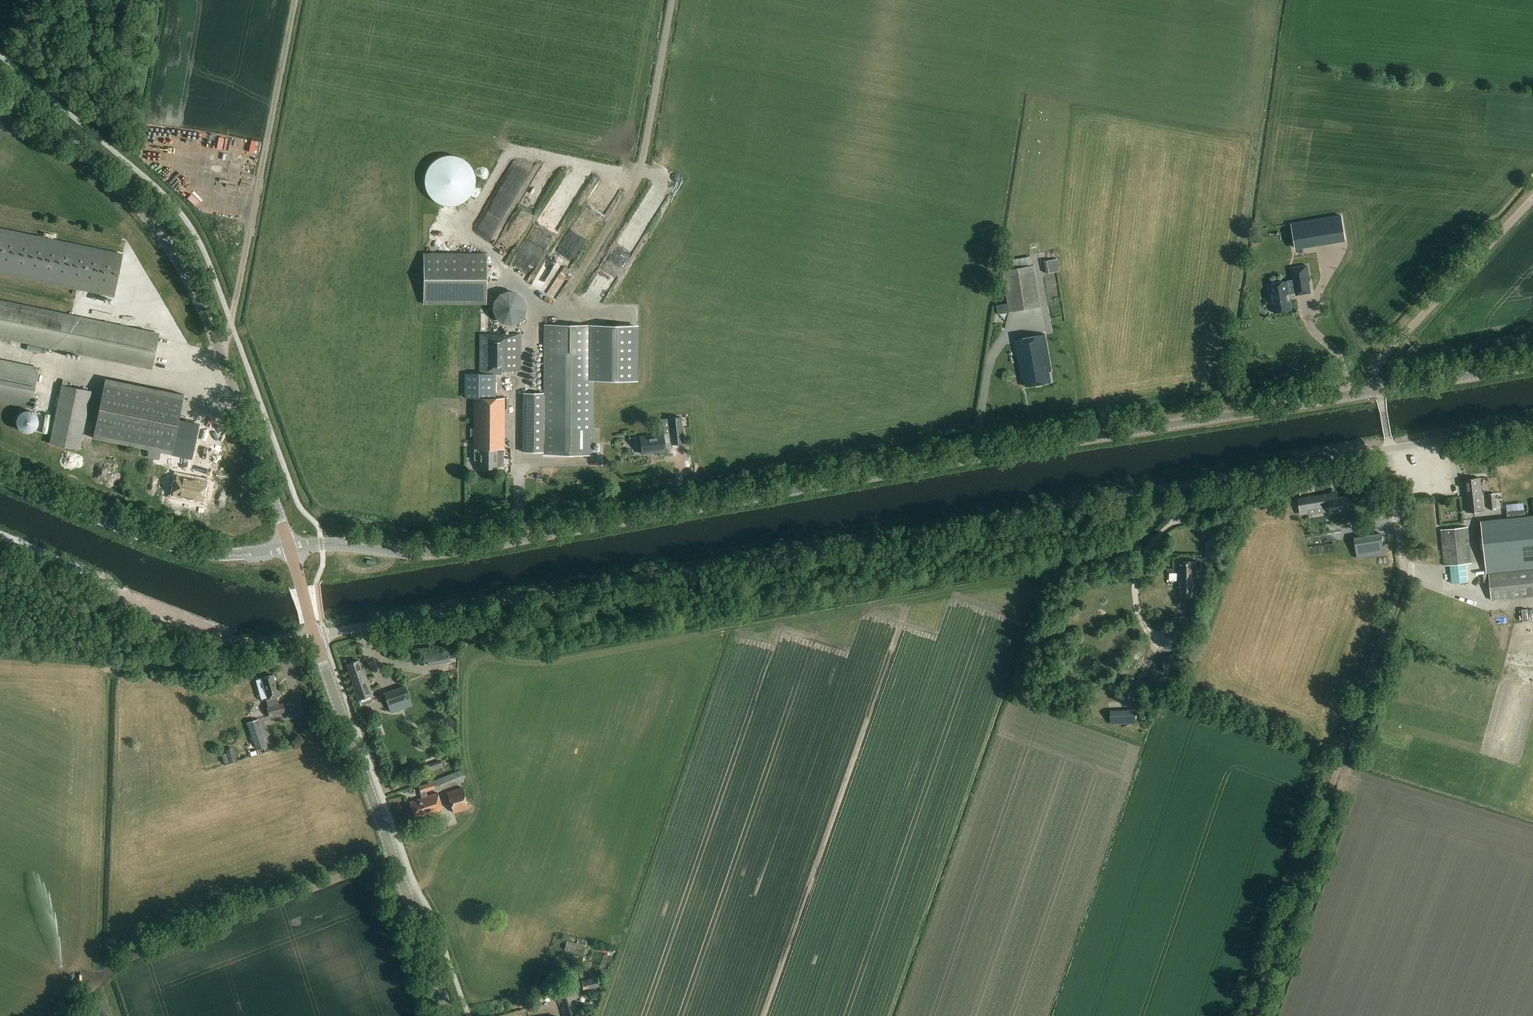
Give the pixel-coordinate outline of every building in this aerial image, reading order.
[(423,178),(423,181),(423,182),(424,184),(424,185),(425,187),(425,188),(426,188),(427,190),(427,191),(428,193),(429,194),(431,196),(432,197),(433,198),(434,198),(434,199),(436,200),(437,200),(439,201),(440,201),(440,202),(441,202),(443,202),(443,203),(444,203),(446,203),(447,203),(450,203),(451,203),(453,203),(454,203),(454,202),(456,202),(457,202),(457,201),(460,200),(461,200),(463,199),(463,198),(465,197),(465,196),(466,196),(468,194),(468,193),(470,191),(470,190),(471,188),(472,188),(472,187),(473,185),(473,184),(473,182),(473,181),(474,181),(474,178),(474,177),(474,175),(473,174),(473,172),(473,171),(473,170),(472,168),(471,167),(470,165),(470,164),(468,162),(468,161),(466,160),(466,159),(465,159),(463,157),(461,156),(460,156),(460,155),(457,154),(456,154),(454,153),(453,153),(451,153),(450,153),(447,153),(446,153),(444,153),(443,153),(441,154),(440,154),(439,154),(437,155),(436,156),(434,157),(433,157),(432,159),(431,159),(431,160),(429,161),(429,162),(428,162),(427,164),(427,165),(426,167),(425,167),(425,168),(424,170),(424,171),(424,172),(424,174),(423,174),(423,175),(423,177),(423,178)] [(544,174),(540,179),(552,186),(555,182),(544,174)] [(577,223),(592,232),(612,200),(607,194),(595,187),(594,185),(590,183),(580,199),(577,197),(572,205),(575,208),(568,220),(574,216),(579,207),(588,200),(590,198),(595,193),(577,223)] [(1293,229),(1293,222),(1282,222),(1282,214),(1275,214),(1275,220),(1268,220),(1268,229),(1293,229)] [(594,318),(643,226),(628,218),(588,293),(589,293),(580,310),(594,318)] [(1343,218),(1293,226),(1297,250),(1347,242),(1343,218)] [(489,244),(495,234),(479,224),(473,235),(489,244)] [(15,232),(0,229),(0,273),(111,296),(120,254),(17,232),(15,232)] [(548,244),(551,238),(539,232),(536,238),(548,244)] [(528,244),(511,276),(529,285),(547,252),(546,252),(548,247),(537,241),(534,247),(528,244)] [(487,305),(487,254),(424,254),(424,305),(487,305)] [(1009,312),(1041,306),(1034,265),(1002,271),(1009,312)] [(1294,283),(1310,280),(1307,266),(1291,268),(1294,283)] [(1274,292),(1269,293),(1271,304),(1273,304),(1274,313),(1292,310),(1290,301),(1289,301),(1288,295),(1296,294),(1295,285),(1288,286),(1287,281),(1272,284),(1274,292)] [(493,306),(493,309),(493,311),(494,313),(494,316),(495,318),(497,320),(498,321),(500,323),(502,324),(504,325),(506,325),(509,326),(511,326),(513,325),(516,325),(518,324),(520,323),(522,321),(523,320),(525,318),(526,316),(526,313),(527,311),(527,309),(527,306),(526,304),(526,302),(525,300),(523,298),(522,296),(520,295),(518,294),(516,293),(513,292),(511,292),(509,292),(506,292),(504,293),(502,294),(500,295),(498,296),(497,298),(495,300),(494,302),(494,304),(493,306)] [(576,299),(583,303),(585,299),(578,295),(576,299)] [(159,334),(0,302),(0,336),(152,368),(159,334)] [(1285,332),(1298,330),(1297,322),(1284,324),(1285,332)] [(593,380),(593,326),(545,326),(544,394),(544,450),(592,451),(593,380)] [(593,326),(593,380),(635,380),(635,327),(595,326),(593,326)] [(521,371),(522,334),(481,333),(480,373),(503,374),(503,371),(521,371)] [(1051,382),(1049,371),(1053,371),(1047,335),(1015,339),(1021,381),(1024,380),(1025,386),(1051,382)] [(1410,355),(1415,350),(1411,346),(1406,351),(1410,355)] [(39,369),(0,361),(0,400),(31,407),(39,369)] [(472,386),(473,376),(464,376),(464,385),(472,386)] [(94,436),(173,452),(179,420),(185,393),(106,377),(94,436)] [(80,449),(92,391),(61,385),(50,443),(80,449)] [(544,450),(544,394),(524,394),(524,450),(544,450)] [(480,460),(480,468),(497,468),(497,449),(504,449),(504,441),(504,400),(473,400),(474,441),(474,449),(475,449),(475,460),(480,460)] [(17,420),(17,422),(17,424),(18,426),(19,427),(20,429),(21,430),(22,431),(24,432),(26,433),(27,433),(29,433),(31,433),(33,432),(34,431),(36,430),(37,429),(38,427),(39,426),(39,424),(39,422),(39,420),(39,418),(38,417),(37,415),(36,414),(34,413),(33,412),(31,411),(29,411),(27,411),(26,411),(24,412),(22,413),(21,414),(20,415),(19,417),(18,418),(17,420)] [(671,444),(683,443),(680,416),(668,418),(670,434),(663,434),(640,437),(642,454),(665,452),(664,443),(671,442),(671,444)] [(179,420),(173,452),(191,456),(198,424),(179,420)] [(633,455),(638,455),(637,441),(626,442),(626,449),(633,449),(633,455)] [(202,500),(206,480),(176,474),(172,494),(202,500)] [(1465,492),(1468,513),(1484,512),(1480,479),(1466,480),(1467,492),(1465,492)] [(1337,498),(1336,493),(1298,499),(1301,515),(1309,514),(1309,509),(1330,505),(1331,513),(1350,510),(1347,497),(1337,498)] [(1490,509),(1497,509),(1495,494),(1488,494),(1490,509)] [(1532,569),(1532,515),(1481,521),(1487,573),(1532,569)] [(1442,539),(1441,539),(1444,566),(1472,563),(1468,528),(1441,531),(1442,539)] [(1381,532),(1354,536),(1358,556),(1384,551),(1381,532)] [(1196,597),(1195,561),(1181,561),(1181,565),(1178,565),(1178,572),(1181,572),(1181,580),(1178,580),(1179,597),(1196,597)] [(1532,597),(1532,570),(1489,574),(1492,601),(1532,597)] [(1451,589),(1467,587),(1465,572),(1449,574),(1451,589)] [(1502,657),(1502,648),(1501,648),(1500,631),(1494,631),(1495,657),(1502,657)] [(428,667),(451,662),(449,650),(426,655),(428,667)] [(362,671),(358,660),(348,664),(355,684),(353,685),(359,701),(361,700),(363,705),(372,702),(371,697),(373,696),(364,670),(362,671)] [(276,689),(272,675),(262,678),(267,699),(265,699),(268,707),(266,708),(268,717),(284,712),(282,703),(278,704),(276,697),(280,696),(278,688),(276,689)] [(388,706),(409,699),(404,686),(384,693),(388,706)] [(407,700),(385,708),(389,719),(411,711),(407,700)] [(257,751),(268,747),(259,719),(247,723),(257,751)] [(227,750),(229,757),(230,762),(236,761),(233,749),(227,750)] [(429,772),(444,767),(441,761),(427,766),(429,772)] [(441,788),(447,786),(447,785),(463,779),(461,771),(433,781),(419,786),(423,798),(410,802),(415,819),(443,811),(438,794),(428,796),(427,791),(441,787),(441,788)] [(453,813),(469,809),(468,804),(478,801),(473,785),(447,793),(453,813)] [(246,808),(252,807),(249,797),(244,798),(246,808)] [(566,942),(564,951),(583,956),(585,947),(566,942)] [(588,990),(600,988),(598,979),(582,983),(584,990),(588,989),(588,990)] [(576,999),(579,998),(576,986),(560,991),(560,994),(557,995),(559,1002),(563,1001),(564,1006),(561,1007),(564,1015),(578,1015),(575,1005),(578,1005),(576,999)]
